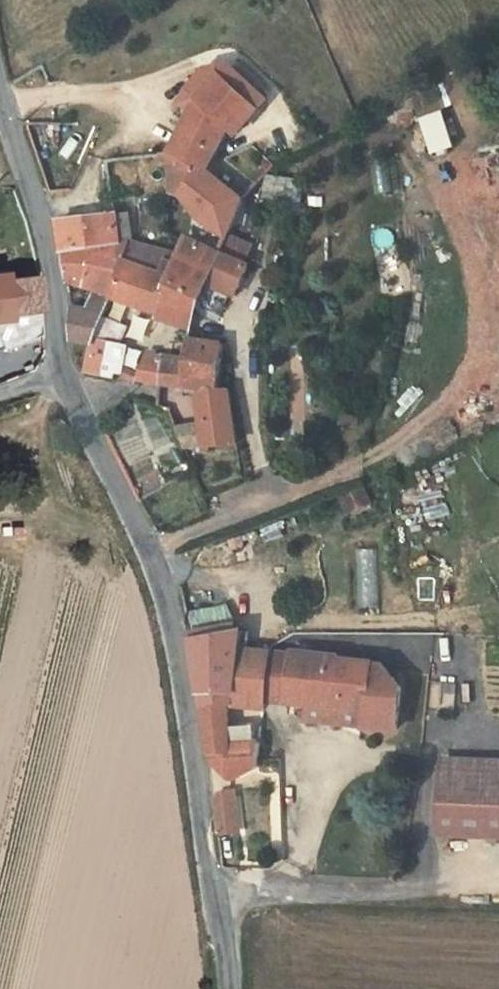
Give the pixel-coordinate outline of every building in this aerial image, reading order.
[(182,104),(193,109),(200,96),(219,74),(258,110),(267,100),(228,64),(208,68),(188,90),(182,104)] [(193,109),(173,149),(208,169),(232,127),(238,133),(258,110),(219,74),(200,96),(193,109)] [(434,156),(461,146),(446,109),(420,119),(434,156)] [(257,151),(266,160),(275,150),(266,141),(257,151)] [(173,187),(171,148),(152,150),(160,188),(173,187)] [(173,149),(171,148),(173,187),(199,195),(195,209),(216,224),(207,243),(223,250),(231,233),(249,195),(225,178),(208,169),(173,149)] [(120,207),(68,216),(70,245),(126,247),(125,239),(120,207)] [(231,233),(223,250),(240,258),(249,240),(231,233)] [(184,252),(176,277),(164,314),(163,321),(194,328),(195,326),(198,307),(217,314),(232,283),(240,287),(250,263),(240,258),(223,250),(207,243),(191,237),(184,252)] [(135,269),(176,277),(184,252),(125,239),(126,247),(129,277),(135,269)] [(103,277),(129,277),(126,247),(70,245),(71,260),(73,276),(103,277)] [(135,269),(129,277),(113,302),(99,333),(90,369),(119,373),(123,364),(130,366),(136,343),(126,340),(132,307),(164,314),(176,277),(135,269)] [(101,301),(113,302),(129,277),(103,277),(101,301)] [(31,279),(0,281),(0,311),(35,306),(34,293),(31,279)] [(101,301),(76,301),(80,333),(99,333),(113,302),(101,301)] [(209,419),(213,446),(243,441),(235,387),(223,383),(224,337),(193,336),(190,356),(169,356),(167,374),(167,378),(203,387),(209,419)] [(156,357),(152,371),(167,374),(169,356),(156,357)] [(181,422),(193,449),(213,446),(209,419),(181,422)] [(367,479),(343,488),(349,505),(372,496),(367,479)] [(265,706),(265,701),(268,653),(240,651),(238,628),(193,640),(195,648),(201,675),(204,700),(233,703),(265,706)] [(293,656),(290,703),(306,704),(306,722),(396,727),(401,685),(384,670),(371,670),(372,666),(337,664),(338,655),(292,651),(293,656)] [(268,653),(265,701),(290,703),(293,656),(268,653)] [(238,771),(262,762),(263,744),(233,742),(233,703),(204,700),(205,708),(211,747),(211,753),(238,771)] [(444,834),(461,834),(461,770),(444,769),(444,834)] [(498,835),(498,770),(461,770),(461,834),(498,835)] [(227,783),(219,797),(222,836),(223,841),(247,841),(239,783),(227,783)]
